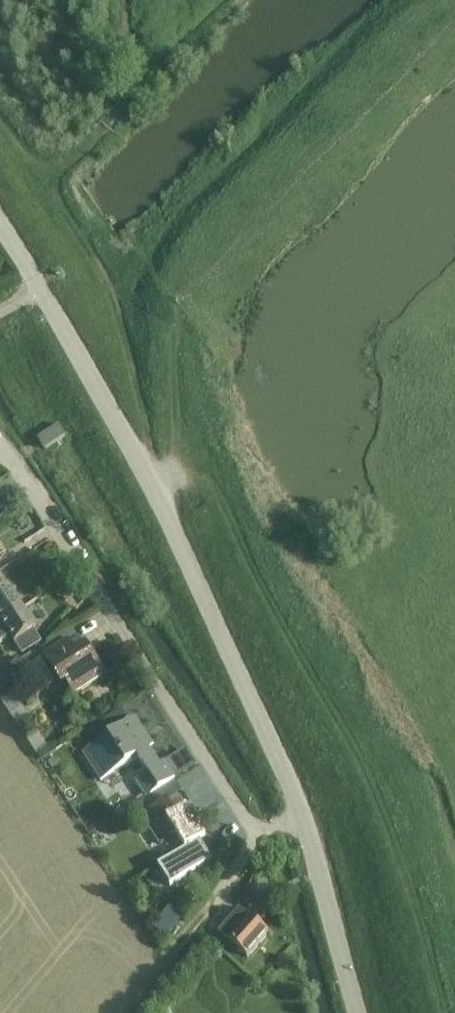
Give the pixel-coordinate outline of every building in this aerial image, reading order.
[(44,451),(66,436),(59,425),(36,439),(44,451)] [(0,623),(1,622),(3,621),(23,608),(10,587),(0,594),(0,623)] [(9,637),(10,636),(13,642),(22,656),(42,643),(34,630),(36,629),(36,628),(23,608),(3,621),(1,622),(0,623),(0,643),(9,637)] [(69,645),(44,662),(57,682),(62,689),(66,687),(72,697),(102,677),(90,657),(81,662),(74,652),(69,645)] [(17,657),(8,670),(13,680),(25,663),(17,657)] [(93,709),(81,717),(87,727),(100,719),(93,709)] [(159,765),(132,721),(82,753),(100,782),(136,759),(146,773),(134,781),(146,799),(174,781),(163,763),(159,765)] [(154,796),(135,808),(136,809),(137,810),(141,817),(159,845),(174,835),(185,851),(159,868),(169,885),(210,859),(198,842),(205,837),(187,807),(176,814),(167,800),(160,805),(155,797),(154,796)] [(240,895),(236,900),(243,906),(251,897),(243,891),(240,895)] [(248,957),(268,933),(239,909),(218,932),(248,957)]
